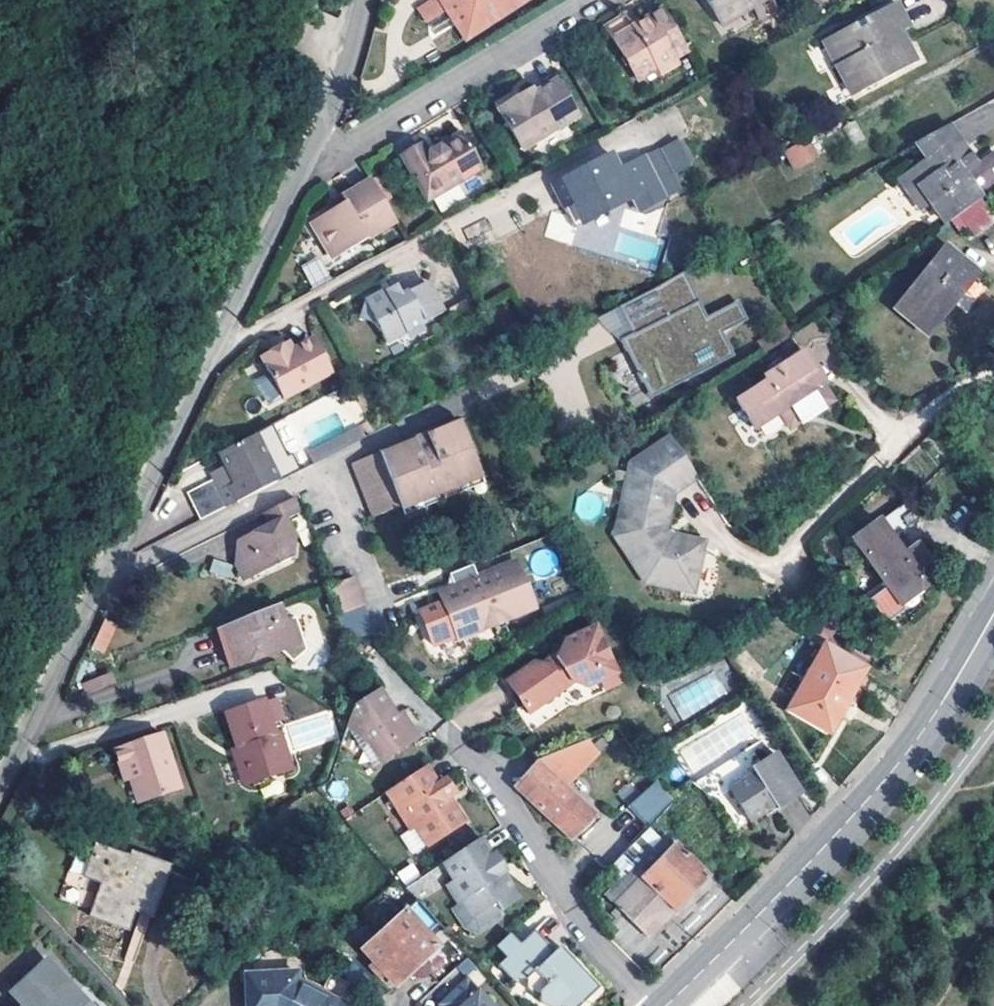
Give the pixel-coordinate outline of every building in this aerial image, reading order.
[(418,8),(427,24),(445,14),(463,42),(530,0),(431,0),(418,8)] [(721,27),(752,10),(768,0),(705,0),(721,27)] [(752,10),(759,22),(779,11),(772,0),(768,0),(752,10)] [(894,4),(887,8),(902,32),(908,29),(894,4)] [(848,81),(856,95),(913,64),(897,35),(902,32),(887,8),(859,23),(863,30),(855,35),(851,27),(820,44),(833,68),(830,69),(839,85),(848,81)] [(687,52),(662,12),(644,22),(640,25),(612,42),(637,83),(655,72),(659,76),(676,66),(674,61),(687,52)] [(612,42),(640,25),(632,13),(605,31),(612,42)] [(820,44),(816,45),(830,69),(833,68),(820,44)] [(848,81),(839,85),(847,100),(856,95),(848,81)] [(576,120),(555,84),(534,97),(523,103),(499,117),(521,153),(576,120)] [(523,103),(534,97),(531,92),(517,101),(515,98),(495,109),(499,117),(523,103)] [(946,224),(979,201),(993,191),(993,154),(976,167),(949,128),(917,144),(928,163),(911,175),(934,207),(946,224)] [(418,145),(399,156),(425,202),(479,173),(459,136),(431,151),(424,155),(418,145)] [(803,145),(780,158),(788,174),(812,162),(803,145)] [(640,161),(661,199),(674,191),(653,154),(640,161)] [(607,158),(549,189),(571,230),(628,200),(635,212),(661,199),(640,161),(617,174),(607,158)] [(921,215),(934,207),(911,175),(897,184),(921,215)] [(378,177),(371,181),(384,202),(391,199),(378,177)] [(371,181),(371,180),(342,198),(345,203),(338,208),(331,212),(312,224),(334,260),(397,223),(384,202),(371,181)] [(345,203),(342,198),(327,206),(331,212),(338,208),(345,203)] [(991,217),(979,201),(952,223),(964,238),(991,217)] [(463,227),(466,239),(490,231),(486,219),(463,227)] [(945,253),(896,312),(926,335),(974,277),(945,253)] [(317,257),(301,266),(313,288),(329,279),(317,257)] [(654,290),(621,306),(635,334),(624,339),(652,396),(736,355),(724,331),(749,319),(740,301),(709,316),(686,272),(654,290)] [(976,281),(957,304),(966,312),(986,288),(976,281)] [(436,318),(418,287),(392,300),(387,291),(381,293),(355,306),(350,326),(369,333),(378,348),(436,318)] [(280,356),(260,366),(279,401),(330,375),(309,335),(287,347),(289,351),(280,356)] [(289,351),(287,347),(277,352),(280,356),(289,351)] [(842,400),(829,387),(832,383),(807,356),(772,389),(775,393),(747,417),(769,441),(793,420),(806,434),(842,400)] [(372,518),(398,507),(477,472),(454,421),(349,467),(372,518)] [(231,502),(273,480),(290,472),(275,442),(258,450),(250,436),(214,456),(221,471),(228,484),(223,487),(218,476),(191,490),(203,517),(231,502)] [(705,491),(668,437),(646,452),(650,458),(635,466),(631,494),(624,492),(619,535),(643,568),(664,577),(659,586),(694,602),(700,598),(709,578),(704,571),(714,567),(717,561),(714,555),(686,545),(678,537),(684,505),(705,491)] [(646,452),(628,463),(624,492),(631,494),(635,466),(650,458),(646,452)] [(477,472),(398,507),(404,518),(482,484),(477,472)] [(294,498),(262,513),(268,527),(234,545),(236,566),(242,581),(288,560),(291,538),(283,522),(300,515),(294,498)] [(904,506),(880,524),(906,557),(919,548),(930,539),(904,506)] [(929,562),(919,548),(906,557),(880,524),(853,545),(889,591),(870,603),(888,627),(907,614),(900,605),(927,585),(916,571),(929,562)] [(211,576),(232,576),(232,561),(210,562),(211,576)] [(515,562),(487,574),(489,579),(478,583),(492,619),(508,613),(510,618),(534,608),(515,562)] [(492,619),(478,583),(476,578),(472,566),(448,576),(452,588),(439,593),(443,603),(419,612),(432,644),(456,635),(458,639),(482,630),(480,624),(492,619)] [(709,578),(714,567),(704,571),(709,578)] [(653,583),(659,586),(664,577),(643,568),(653,583)] [(487,574),(476,578),(478,583),(489,579),(487,574)] [(323,587),(334,620),(364,610),(353,577),(323,587)] [(277,607),(216,630),(227,656),(239,651),(244,665),(282,651),(288,658),(306,652),(294,619),(283,623),(277,607)] [(508,613),(492,619),(495,624),(510,618),(508,613)] [(90,649),(105,655),(118,624),(103,618),(90,649)] [(480,624),(482,630),(495,624),(492,619),(480,624)] [(595,632),(564,645),(560,662),(556,663),(552,665),(537,662),(508,684),(532,719),(576,689),(586,691),(599,686),(616,678),(595,632)] [(239,651),(227,656),(232,669),(244,665),(239,651)] [(833,734),(865,674),(828,651),(794,713),(833,734)] [(288,658),(292,664),(306,652),(288,658)] [(109,672),(81,682),(90,705),(118,695),(109,672)] [(681,718),(726,695),(715,672),(669,695),(681,718)] [(616,678),(599,686),(604,695),(621,687),(616,678)] [(261,701),(226,714),(239,750),(240,754),(242,758),(237,760),(245,781),(252,784),(293,769),(279,733),(274,734),(270,724),(284,719),(276,698),(262,703),(261,701)] [(405,744),(396,732),(389,732),(382,724),(364,698),(349,708),(340,715),(338,732),(363,755),(371,769),(405,744)] [(292,750),(337,740),(330,710),(285,721),(292,750)] [(676,746),(689,772),(757,736),(744,710),(676,746)] [(389,732),(396,732),(387,721),(382,724),(389,732)] [(338,732),(338,734),(362,776),(371,769),(363,755),(338,732)] [(125,776),(127,782),(135,806),(177,791),(158,736),(110,752),(117,770),(123,768),(125,776)] [(532,771),(515,789),(570,840),(591,819),(578,807),(563,793),(597,757),(584,745),(535,765),(530,770),(532,771)] [(750,821),(764,813),(773,807),(776,811),(800,796),(775,756),(751,772),(753,777),(730,792),(750,821)] [(427,766),(386,795),(411,833),(418,829),(432,849),(467,824),(451,802),(459,796),(448,782),(441,786),(427,766)] [(123,768),(117,770),(121,784),(127,782),(125,776),(123,768)] [(644,825),(674,801),(657,780),(627,804),(644,825)] [(773,807),(764,813),(767,817),(776,811),(773,807)] [(646,858),(666,839),(653,825),(633,846),(607,873),(620,883),(646,858)] [(621,835),(596,863),(607,873),(633,846),(621,835)] [(479,839),(407,890),(421,905),(447,887),(460,906),(465,903),(476,919),(497,902),(504,911),(522,898),(504,875),(509,872),(505,866),(495,853),(491,856),(479,839)] [(673,846),(666,839),(646,858),(653,866),(673,846)] [(620,883),(605,899),(647,939),(660,925),(707,879),(673,846),(653,866),(646,858),(620,883)] [(195,884),(95,851),(86,879),(101,885),(90,920),(127,932),(134,912),(144,915),(181,927),(195,884)] [(405,884),(420,875),(412,862),(397,872),(405,884)] [(408,912),(365,950),(398,989),(420,969),(440,950),(408,912)] [(548,953),(530,934),(519,945),(509,934),(495,947),(506,959),(499,964),(513,980),(526,980),(538,993),(536,1002),(539,1005),(560,1005),(562,1004),(564,1005),(578,1005),(588,996),(575,982),(582,976),(565,958),(559,964),(554,960),(548,953)] [(559,964),(565,958),(555,946),(548,953),(554,960),(559,964)] [(353,963),(341,976),(374,1005),(384,993),(353,963)] [(14,993),(26,1005),(83,1005),(80,1002),(46,965),(14,993)] [(250,1005),(342,1005),(300,984),(299,974),(248,976),(250,1005)] [(575,982),(588,996),(595,990),(582,976),(575,982)] [(468,981),(441,1005),(492,1005),(468,981)]
